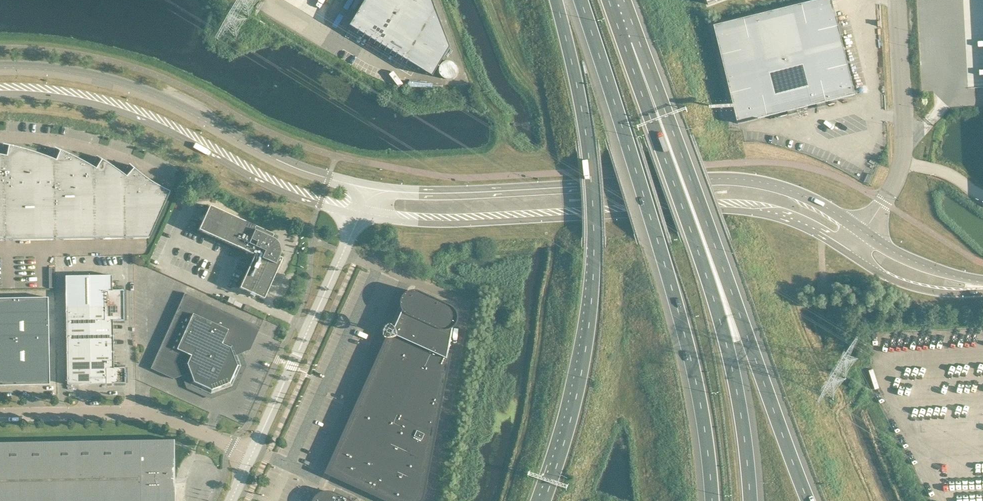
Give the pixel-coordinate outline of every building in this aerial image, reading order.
[(352,25),(433,75),(450,47),(433,0),(367,0),(352,25)] [(832,0),(816,0),(714,25),(738,123),(855,94),(832,0)] [(442,61),(444,78),(458,77),(457,60),(442,61)] [(56,160),(50,157),(44,155),(39,153),(33,151),(27,149),(21,148),(15,146),(9,145),(6,155),(7,199),(0,199),(0,239),(150,237),(166,200),(168,197),(127,197),(96,198),(56,198),(56,160)] [(56,198),(96,198),(96,168),(91,165),(86,162),(81,160),(76,157),(71,154),(65,152),(60,150),(56,160),(56,198)] [(96,198),(127,197),(126,176),(122,173),(118,170),(114,167),(110,164),(106,162),(102,159),(96,168),(96,198)] [(127,197),(168,197),(170,191),(166,189),(162,187),(158,185),(155,183),(151,181),(147,179),(144,176),(140,173),(137,171),(134,168),(126,176),(127,197)] [(254,255),(279,246),(278,244),(278,243),(277,242),(276,241),(275,240),(274,239),(273,238),(271,238),(273,234),(209,206),(198,230),(254,255)] [(264,299),(282,258),(278,257),(279,255),(279,254),(280,253),(280,251),(280,250),(280,248),(279,247),(279,246),(254,255),(239,288),(264,299)] [(112,290),(112,275),(102,275),(65,276),(66,306),(123,306),(123,290),(112,290)] [(818,293),(837,292),(837,282),(817,283),(818,293)] [(232,387),(242,365),(238,355),(250,350),(260,327),(185,292),(150,368),(174,379),(186,374),(190,385),(211,395),(232,387)] [(402,313),(394,333),(448,358),(452,336),(454,326),(455,325),(455,324),(456,323),(457,322),(457,321),(457,319),(457,318),(457,317),(457,315),(457,314),(456,313),(456,312),(455,310),(454,309),(453,308),(452,308),(451,307),(420,293),(419,292),(418,292),(416,292),(415,292),(414,292),(412,292),(411,293),(410,293),(409,294),(408,295),(407,296),(406,297),(405,298),(405,299),(404,300),(404,302),(404,303),(404,304),(404,306),(404,307),(405,308),(402,313)] [(48,297),(0,298),(0,342),(48,341),(48,297)] [(66,345),(113,344),(112,321),(124,321),(123,306),(66,306),(66,345)] [(385,353),(382,359),(393,364),(442,387),(444,379),(448,358),(394,333),(392,336),(385,353)] [(49,384),(48,341),(0,342),(0,385),(49,384)] [(113,368),(113,344),(66,345),(67,384),(125,383),(124,367),(113,368)] [(382,359),(376,372),(440,401),(442,387),(393,364),(382,359)] [(370,386),(367,392),(435,423),(437,416),(440,401),(376,372),(370,386)] [(367,392),(358,412),(431,445),(435,423),(367,392)] [(346,438),(390,458),(375,491),(396,500),(418,500),(419,500),(420,498),(422,495),(422,493),(431,445),(358,412),(346,438)] [(340,451),(331,471),(375,491),(390,458),(346,438),(340,451)] [(173,442),(138,443),(139,500),(174,500),(173,442)] [(138,443),(0,445),(0,500),(139,500),(138,443)] [(351,500),(350,500),(349,499),(337,494),(335,493),(334,493),(332,492),(330,492),(329,492),(327,492),(326,492),(326,493),(317,500),(351,500)]
